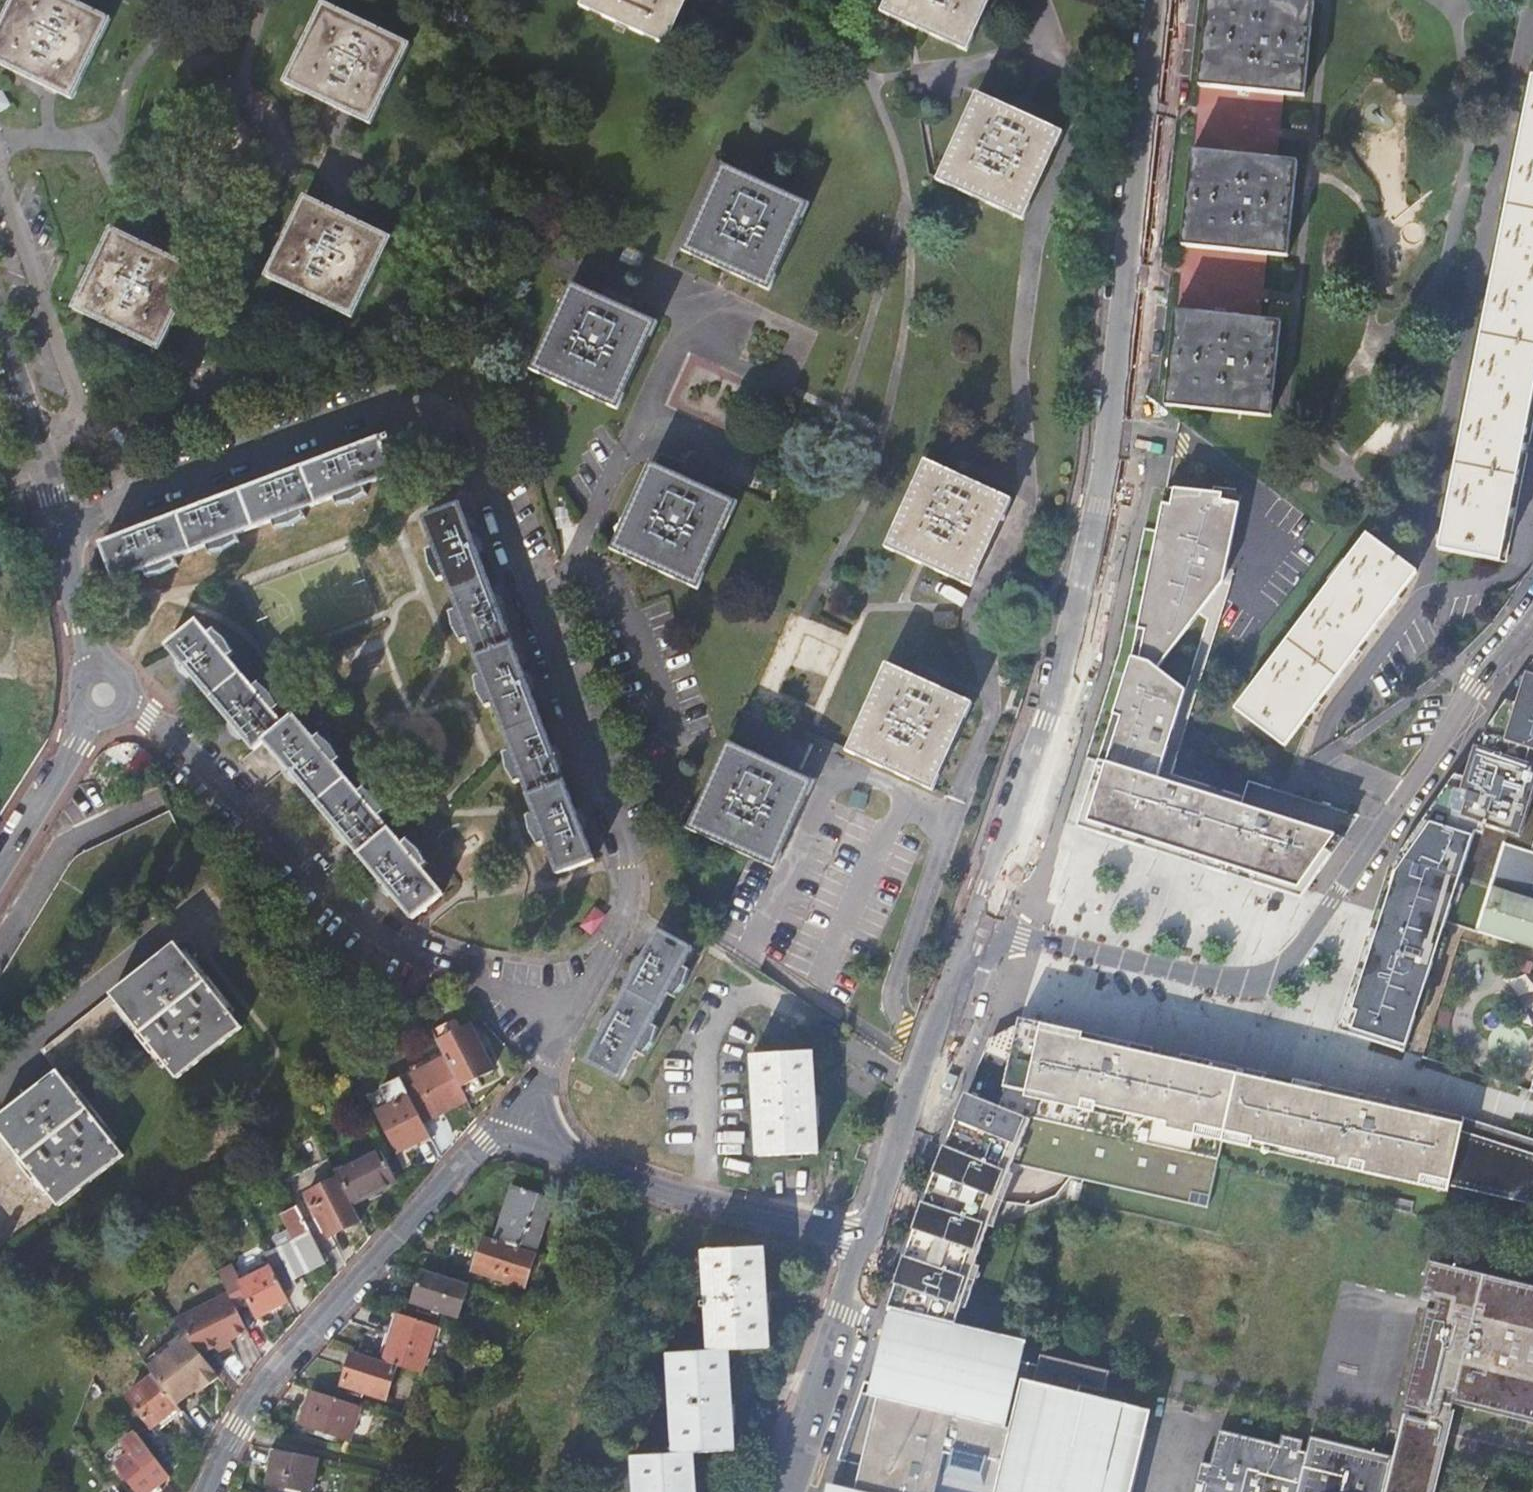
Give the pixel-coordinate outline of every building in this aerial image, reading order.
[(109,20),(66,0),(12,0),(0,25),(0,66),(71,100),(109,20)] [(687,0),(582,0),(579,5),(666,45),(687,0)] [(990,0),(883,0),(877,13),(966,54),(990,0)] [(1304,99),(1314,5),(1269,0),(1209,0),(1199,86),(1304,99)] [(371,126),(407,44),(321,3),(282,84),(371,126)] [(1438,550),(1499,561),(1532,392),(1532,76),(1438,550)] [(1021,223),(1061,135),(976,95),(934,182),(1021,223)] [(1182,246),(1286,258),(1297,163),(1191,153),(1182,246)] [(766,295),(806,205),(720,166),(679,256),(766,295)] [(352,318),(388,237),(302,197),(265,277),(352,318)] [(158,351),(196,270),(110,228),(72,309),(158,351)] [(616,412),(656,324),(569,284),(529,372),(616,412)] [(1164,407),(1269,419),(1279,326),(1173,314),(1164,407)] [(382,443),(390,440),(388,434),(101,544),(115,581),(144,569),(146,576),(163,574),(176,564),(174,558),(207,546),(209,552),(224,550),(238,540),(236,534),(271,521),(273,527),(289,527),(304,516),(301,509),(333,497),(336,504),(351,502),(366,492),(363,484),(394,473),(382,443)] [(967,587),(1006,500),(920,460),(880,548),(967,587)] [(698,591),(738,504),(707,491),(681,479),(650,464),(610,552),(698,591)] [(1170,502),(1163,500),(1131,656),(1098,757),(1157,777),(1184,689),(1157,666),(1224,579),(1240,502),(1221,497),(1223,490),(1174,485),(1170,502)] [(556,870),(591,857),(458,503),(423,516),(435,548),(427,550),(429,566),(439,580),(446,578),(458,611),(451,612),(452,627),(463,644),(470,641),(482,675),(476,678),(478,693),(487,708),(494,706),(510,750),(504,752),(506,767),(515,781),(522,779),(534,811),(528,813),(530,829),(538,844),(545,842),(556,870)] [(1284,746),(1414,571),(1365,534),(1234,708),(1284,746)] [(211,629),(205,633),(194,620),(165,645),(251,748),(261,740),(410,918),(439,892),(419,867),(424,862),(417,847),(402,837),(397,842),(375,815),(380,810),(374,797),(360,786),(354,791),(331,763),(336,758),(330,744),(316,733),(310,738),(290,715),(281,722),(270,710),(276,706),(269,691),(256,682),(250,687),(226,658),(231,653),(223,638),(211,629)] [(1387,871),(1335,1032),(1401,1053),(1443,922),(1507,943),(1530,852),(1532,844),(1532,660),(1387,871)] [(930,791),(969,703),(884,664),(844,751),(930,791)] [(775,871),(814,783),(728,744),(689,830),(775,871)] [(1344,837),(1098,758),(1077,825),(1303,897),(1344,837)] [(1168,771),(1166,779),(1250,801),(1249,804),(1336,827),(1342,804),(1251,780),(1247,793),(1168,771)] [(181,837),(167,810),(93,846),(86,849),(79,853),(73,857),(68,863),(63,869),(59,875),(57,879),(0,971),(0,1015),(6,1019),(92,880),(181,837)] [(1507,943),(1532,952),(1532,853),(1530,852),(1507,943)] [(633,1052),(638,1054),(654,1030),(654,1028),(648,1024),(663,995),(669,998),(681,985),(684,969),(678,966),(688,946),(655,929),(585,1063),(621,1079),(633,1052)] [(239,1029),(174,945),(37,1051),(53,1072),(0,1113),(0,1265),(62,1217),(56,1209),(121,1159),(57,1075),(128,1020),(174,1080),(239,1029)] [(990,1039),(946,1147),(1009,1174),(1013,1164),(1209,1209),(1224,1144),(1450,1192),(1461,1132),(1462,1122),(1463,1119),(1020,1019),(990,1039)] [(457,1020),(429,1033),(435,1045),(463,1033),(457,1020)] [(435,1045),(442,1060),(457,1090),(490,1073),(480,1053),(475,1056),(463,1033),(435,1045)] [(819,1049),(754,1051),(756,1154),(822,1153),(819,1049)] [(462,1100),(457,1090),(442,1060),(409,1075),(414,1086),(403,1091),(418,1122),(462,1100)] [(399,1158),(428,1143),(418,1122),(403,1091),(399,1081),(378,1090),(388,1109),(376,1114),(399,1158)] [(1462,1122),(1461,1132),(1532,1155),(1532,1144),(1462,1122)] [(1461,1132),(1450,1192),(1532,1209),(1532,1155),(1461,1132)] [(932,1185),(925,1204),(932,1206),(942,1176),(998,1199),(1009,1174),(946,1147),(932,1185)] [(379,1154),(333,1176),(335,1180),(348,1205),(393,1183),(379,1154)] [(925,1204),(892,1312),(950,1326),(998,1199),(942,1176),(932,1206),(925,1204)] [(327,1238),(357,1223),(348,1205),(335,1180),(305,1196),(327,1238)] [(512,1188),(494,1243),(534,1256),(552,1202),(512,1188)] [(293,1244),(264,1258),(269,1268),(282,1295),(295,1289),(291,1279),(322,1263),(296,1210),(281,1218),(293,1244)] [(534,1256),(494,1243),(485,1240),(474,1274),(523,1290),(534,1256)] [(635,1491),(701,1491),(699,1452),(739,1450),(734,1350),(774,1348),(769,1244),(703,1247),(708,1349),(668,1351),(673,1451),(633,1453),(635,1491)] [(1401,1410),(1429,1417),(1440,1420),(1445,1401),(1454,1403),(1532,1423),(1532,1287),(1429,1263),(1420,1299),(1438,1305),(1437,1311),(1427,1311),(1401,1410)] [(216,1274),(227,1296),(234,1310),(248,1303),(256,1316),(286,1302),(282,1295),(269,1268),(238,1282),(233,1271),(229,1270),(225,1271),(221,1272),(216,1274)] [(454,1320),(466,1286),(419,1271),(407,1304),(454,1320)] [(227,1296),(174,1323),(182,1333),(198,1355),(246,1333),(234,1310),(227,1296)] [(842,1464),(865,1468),(860,1491),(1133,1491),(1152,1412),(1106,1400),(1111,1382),(1042,1363),(1036,1383),(1021,1378),(1028,1345),(950,1326),(892,1312),(842,1464)] [(397,1316),(380,1364),(394,1369),(418,1376),(434,1328),(397,1316)] [(200,1390),(216,1377),(198,1355),(182,1333),(142,1364),(152,1377),(174,1406),(198,1387),(200,1390)] [(382,1401),(394,1369),(380,1364),(351,1355),(340,1387),(382,1401)] [(158,1432),(180,1414),(174,1406),(152,1377),(124,1399),(148,1430),(154,1426),(158,1432)] [(346,1441),(357,1408),(311,1393),(300,1426),(346,1441)] [(1393,1462),(1312,1442),(1307,1456),(1299,1452),(1303,1443),(1284,1439),(1281,1447),(1219,1432),(1210,1468),(1202,1466),(1198,1483),(1206,1487),(1205,1491),(1386,1491),(1393,1462)] [(166,1479),(142,1447),(114,1469),(132,1491),(149,1491),(166,1479)] [(317,1461),(270,1452),(265,1473),(269,1474),(266,1487),(294,1491),(311,1491),(317,1461)]
